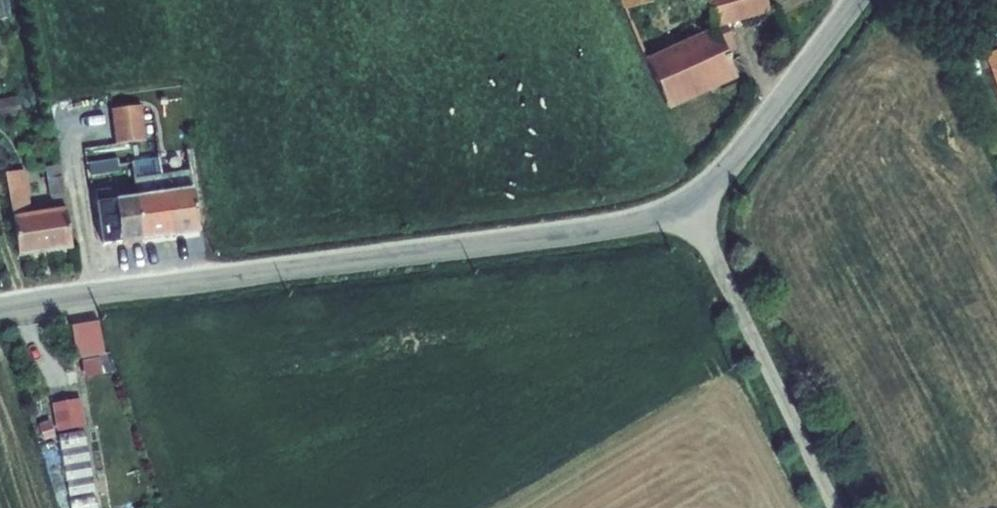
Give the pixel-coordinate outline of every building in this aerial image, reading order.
[(11,17),(8,0),(0,0),(0,19),(11,17)] [(621,9),(659,0),(619,0),(621,9)] [(769,12),(766,0),(705,0),(713,27),(644,58),(665,104),(734,72),(726,54),(714,28),(727,25),(769,12)] [(727,25),(714,28),(726,54),(736,49),(727,25)] [(21,115),(17,96),(0,99),(0,118),(21,115)] [(110,109),(115,143),(145,140),(141,105),(110,109)] [(159,160),(170,235),(199,231),(187,156),(159,160)] [(87,179),(119,174),(117,158),(86,162),(87,179)] [(170,235),(159,160),(131,165),(133,175),(131,175),(141,239),(170,235)] [(24,170),(4,172),(18,256),(72,247),(58,164),(44,167),(49,196),(50,196),(52,209),(25,213),(25,208),(30,208),(24,170)] [(102,245),(141,239),(131,175),(118,176),(120,187),(95,190),(102,245)] [(105,351),(100,321),(72,326),(78,356),(105,351)] [(79,399),(51,403),(55,432),(83,428),(79,399)] [(36,423),(42,440),(56,435),(49,418),(36,423)]
